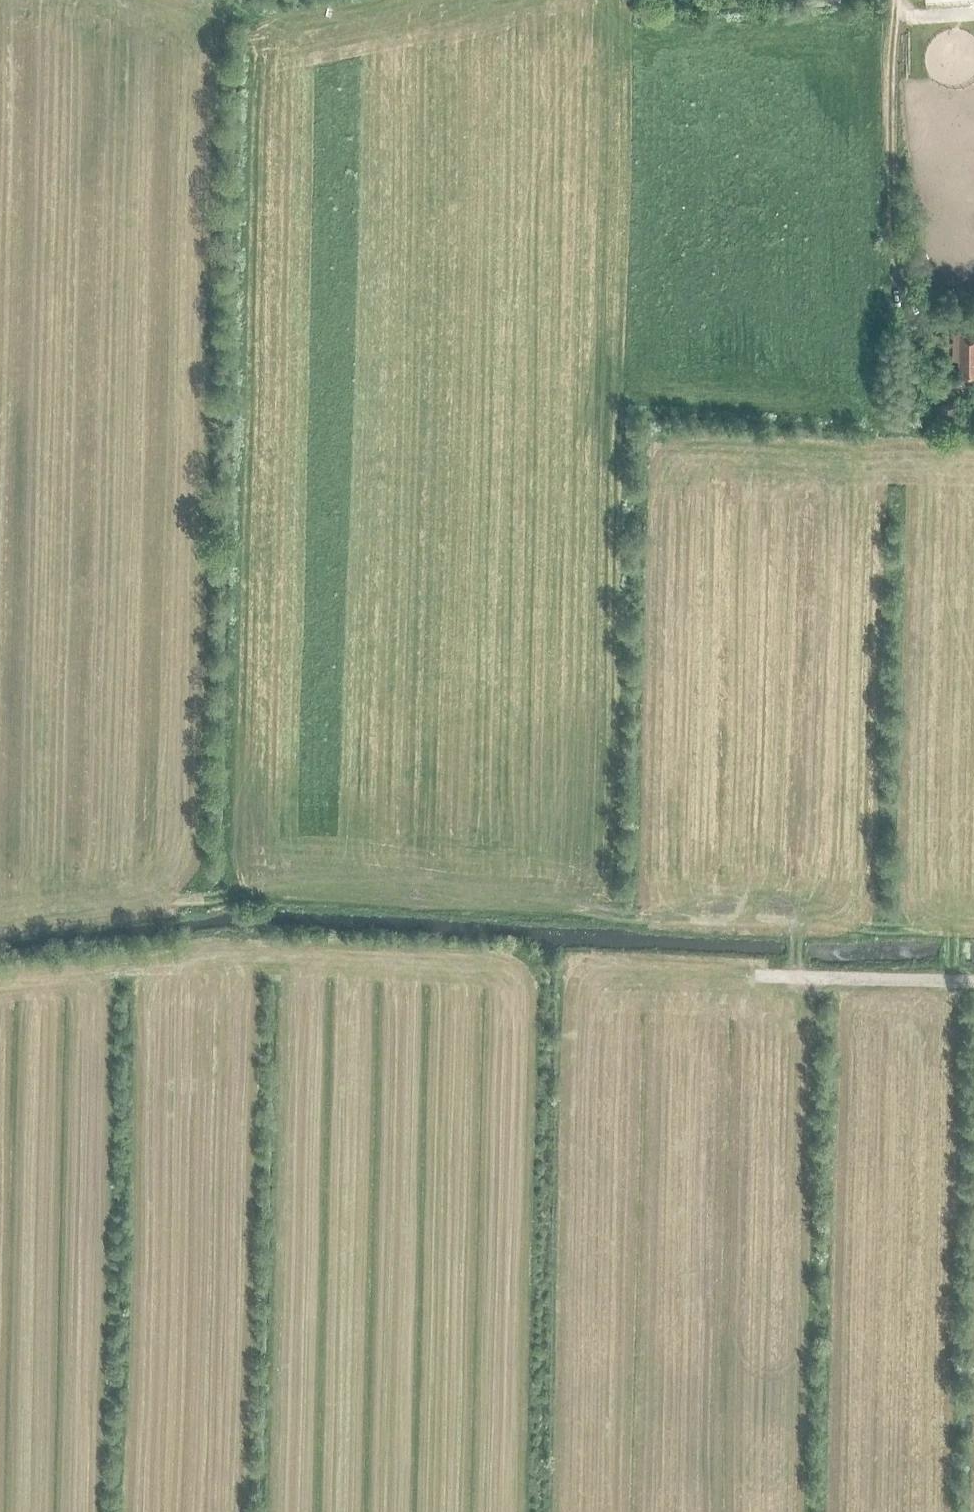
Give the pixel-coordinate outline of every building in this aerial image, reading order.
[(953,360),(959,360),(959,375),(973,375),(973,333),(953,333),(953,360)]
